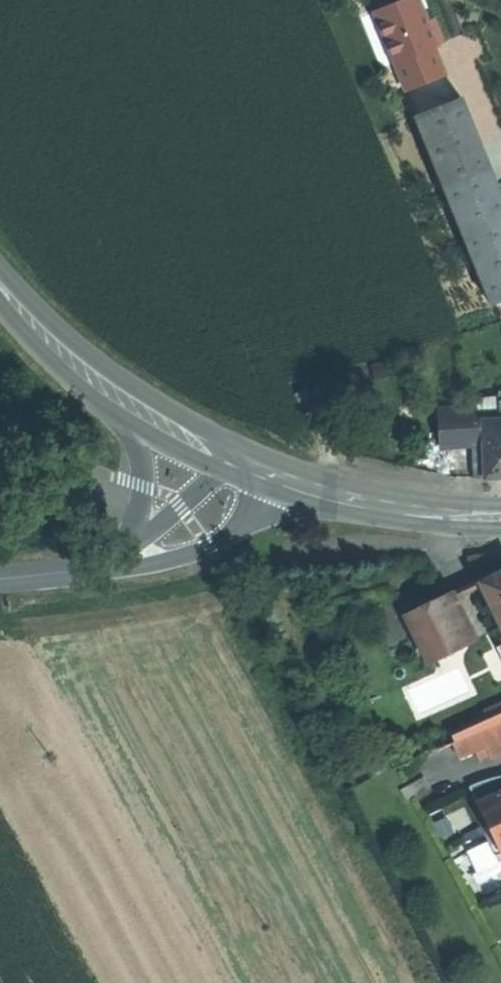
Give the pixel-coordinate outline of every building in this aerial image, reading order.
[(441,47),(438,40),(435,30),(424,3),(384,19),(412,90),(449,76),(438,48),(441,47)] [(435,30),(438,40),(446,37),(444,32),(442,27),(435,30)] [(500,306),(500,183),(466,100),(421,119),(476,249),(500,306)] [(295,386),(300,396),(314,390),(309,379),(295,386)] [(493,417),(500,416),(500,399),(492,400),(493,408),(493,417)] [(450,419),(477,417),(493,417),(493,408),(450,410),(450,419)] [(446,444),(479,443),(477,417),(450,419),(445,419),(446,444)] [(477,417),(479,443),(490,442),(494,442),(493,417),(477,417)] [(479,443),(480,481),(492,481),(490,442),(479,443)] [(492,481),(500,480),(500,442),(494,442),(490,442),(492,481)] [(499,574),(482,582),(500,621),(500,574),(499,574)] [(406,608),(427,654),(466,635),(445,590),(406,608)] [(492,757),(500,753),(500,705),(488,711),(489,714),(454,731),(460,742),(461,756),(477,748),(486,743),(491,753),(492,757)] [(486,743),(477,748),(481,758),(491,753),(486,743)] [(498,842),(500,840),(500,775),(487,779),(472,786),(498,842)] [(432,788),(425,776),(402,789),(409,802),(432,788)] [(479,826),(474,809),(454,815),(458,831),(479,826)] [(489,840),(468,851),(480,873),(500,862),(489,840)] [(498,842),(492,844),(500,860),(500,840),(498,842)]
